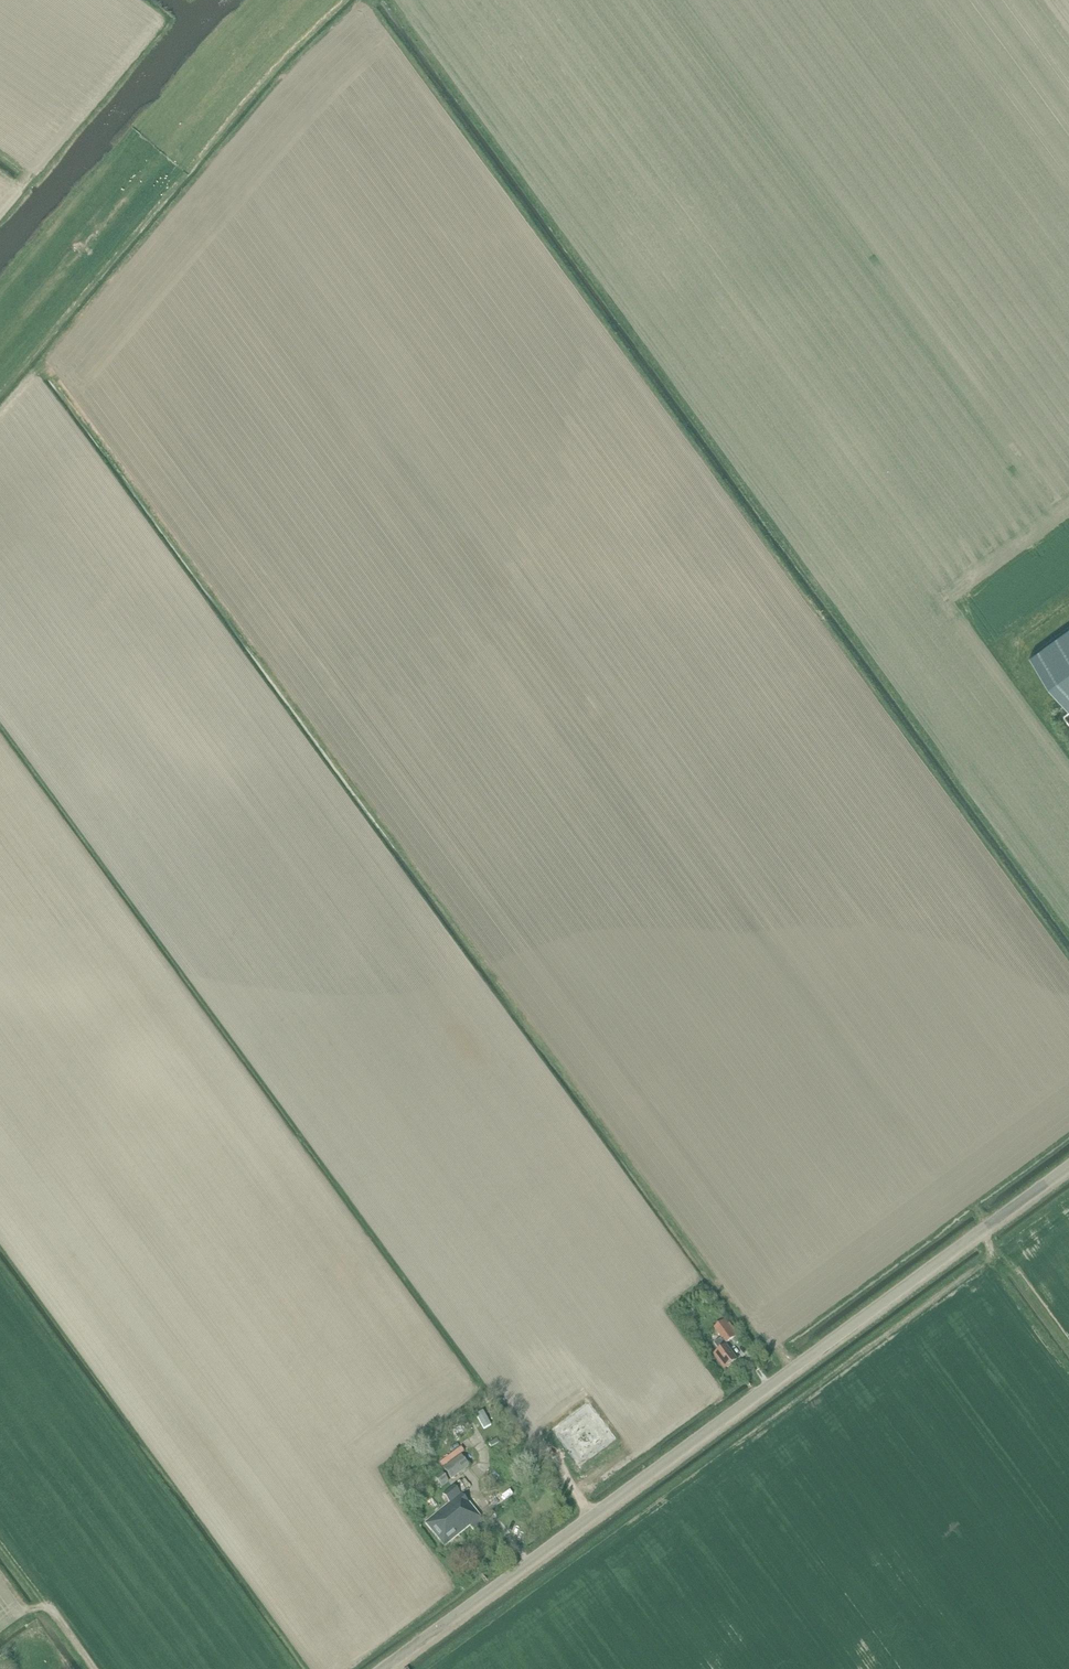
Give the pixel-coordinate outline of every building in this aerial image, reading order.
[(1031,655),(1068,708),(1068,627),(1031,655)] [(714,1328),(725,1345),(736,1337),(725,1321),(714,1328)] [(720,1339),(714,1344),(719,1351),(714,1355),(724,1370),(736,1361),(720,1339)] [(483,1411),(476,1415),(484,1429),(491,1425),(483,1411)] [(455,1446),(437,1460),(452,1479),(469,1466),(455,1446)] [(449,1481),(442,1472),(435,1478),(441,1487),(449,1481)] [(450,1503),(426,1523),(445,1547),(471,1525),(479,1534),(487,1528),(480,1518),(481,1517),(462,1493),(460,1494),(454,1487),(444,1496),(450,1503)]
